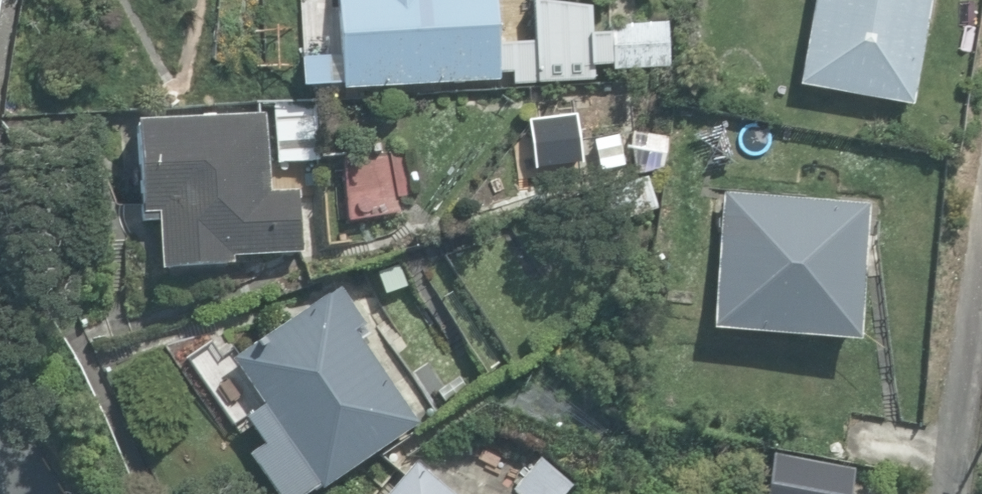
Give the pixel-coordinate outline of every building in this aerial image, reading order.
[(343,87),(498,78),(493,0),(338,0),(343,87)] [(910,104),(928,0),(813,0),(799,85),(910,104)] [(609,26),(612,70),(668,67),(665,22),(609,26)] [(570,57),(572,77),(604,74),(602,54),(570,57)] [(157,220),(160,267),(232,262),(231,255),(300,251),(296,190),(270,192),(265,113),(135,122),(142,221),(157,220)] [(573,128),(581,196),(664,167),(671,123),(633,122),(632,113),(579,117),(579,128),(573,128)] [(657,207),(647,175),(603,189),(613,221),(657,207)] [(303,282),(372,260),(348,183),(321,191),(326,236),(302,244),(306,259),(297,262),(303,282)] [(711,327),(856,338),(867,204),(721,194),(711,327)] [(275,493),(300,493),(317,483),(320,488),(416,423),(360,340),(370,333),(363,323),(364,322),(339,285),(233,356),(264,402),(244,416),(263,443),(248,454),(275,493)] [(839,466),(775,453),(767,493),(834,493),(839,466)] [(572,485),(541,457),(512,490),(516,493),(564,493),(572,485)] [(415,461),(385,493),(453,493),(415,461)]
